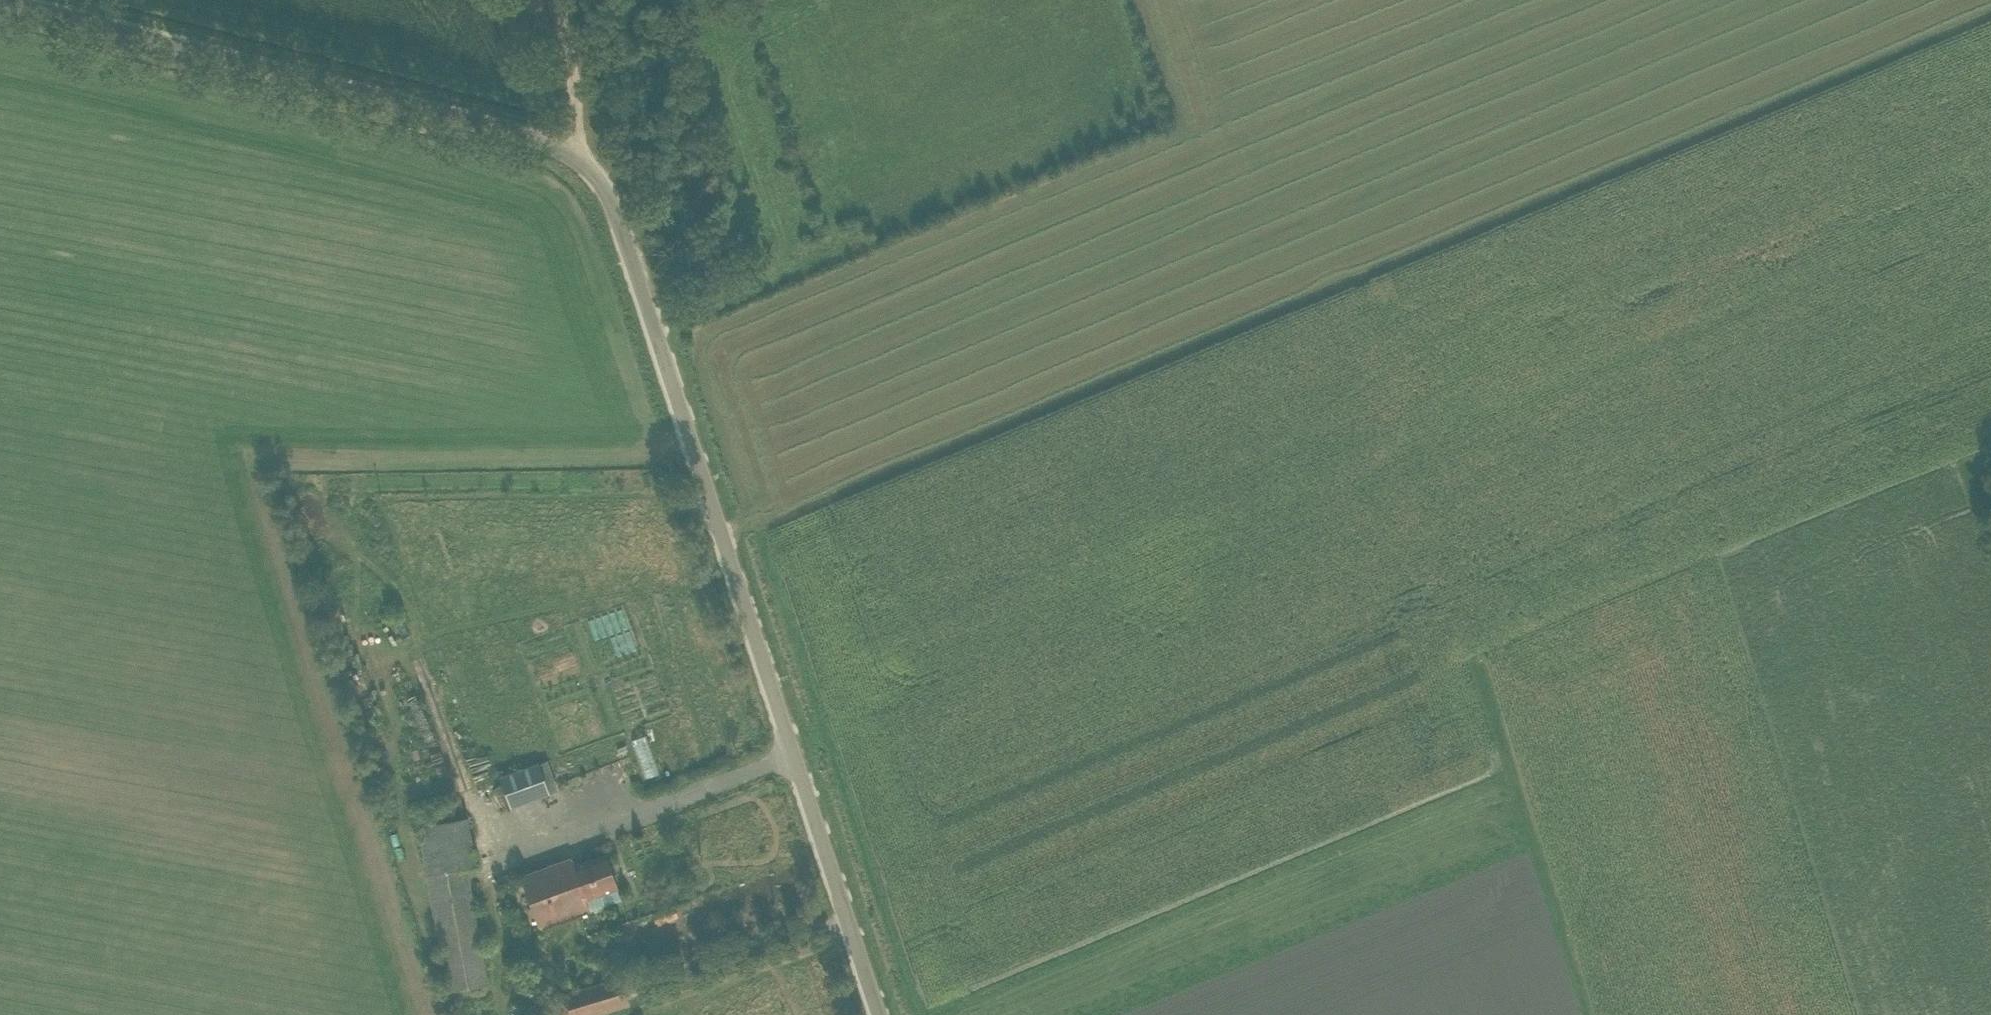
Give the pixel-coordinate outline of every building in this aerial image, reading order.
[(558,791),(546,760),(499,777),(511,809),(558,791)] [(432,826),(418,829),(447,993),(489,985),(467,868),(473,867),(464,820),(432,826)] [(561,861),(522,876),(540,925),(579,910),(588,907),(585,899),(616,887),(604,855),(573,867),(570,858),(561,861)] [(541,1002),(545,1014),(597,1014),(629,1005),(621,977),(541,1002)]
